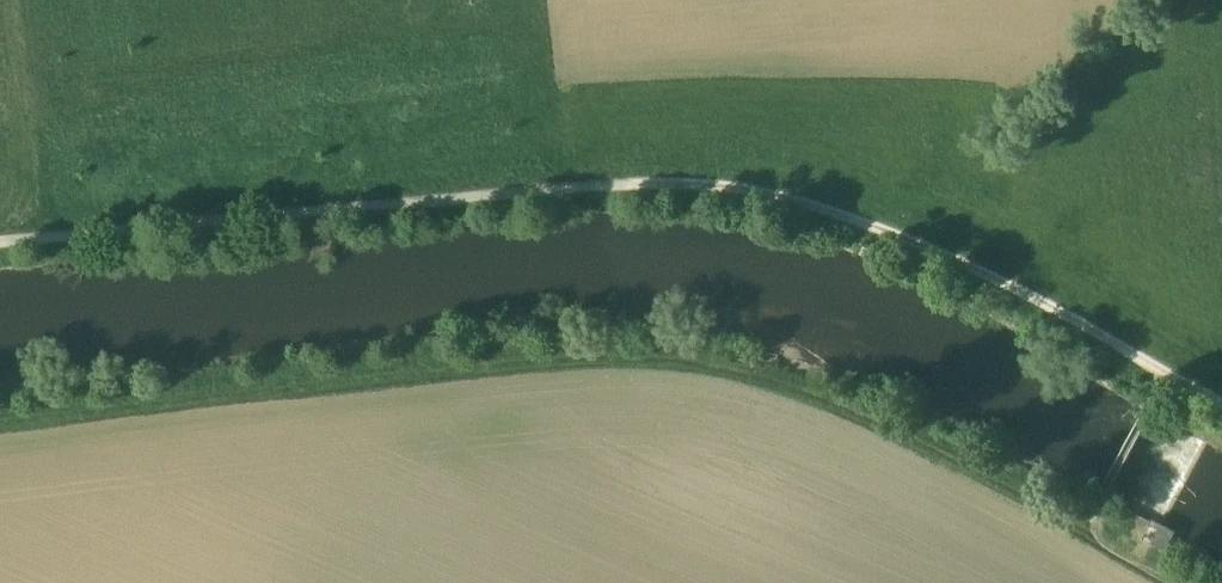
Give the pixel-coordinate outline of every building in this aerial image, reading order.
[(1150,522),(1141,539),(1165,551),(1167,547),(1176,531),(1163,525),(1152,519),(1150,522)]
